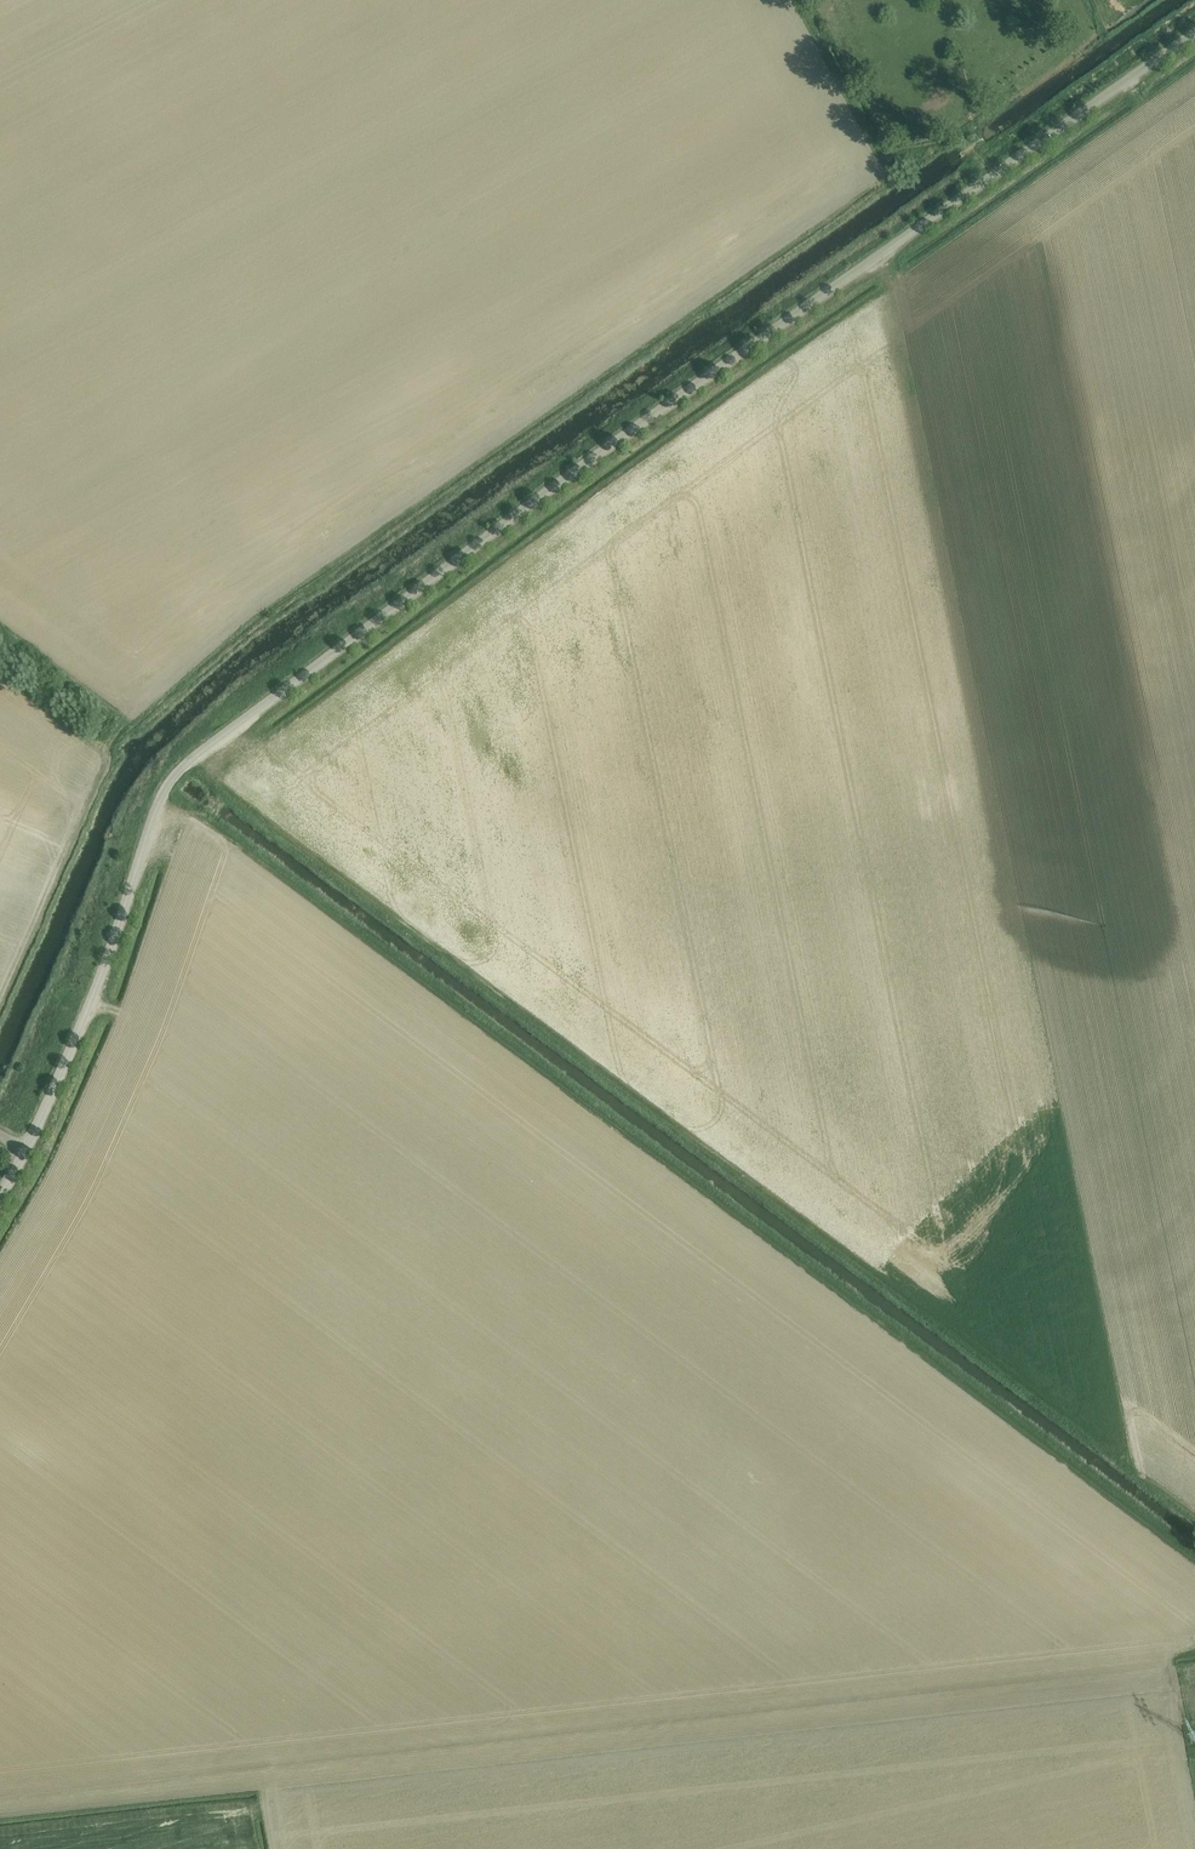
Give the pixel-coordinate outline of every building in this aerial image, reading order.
[(865,45),(872,43),(868,29),(862,31),(865,45)]
